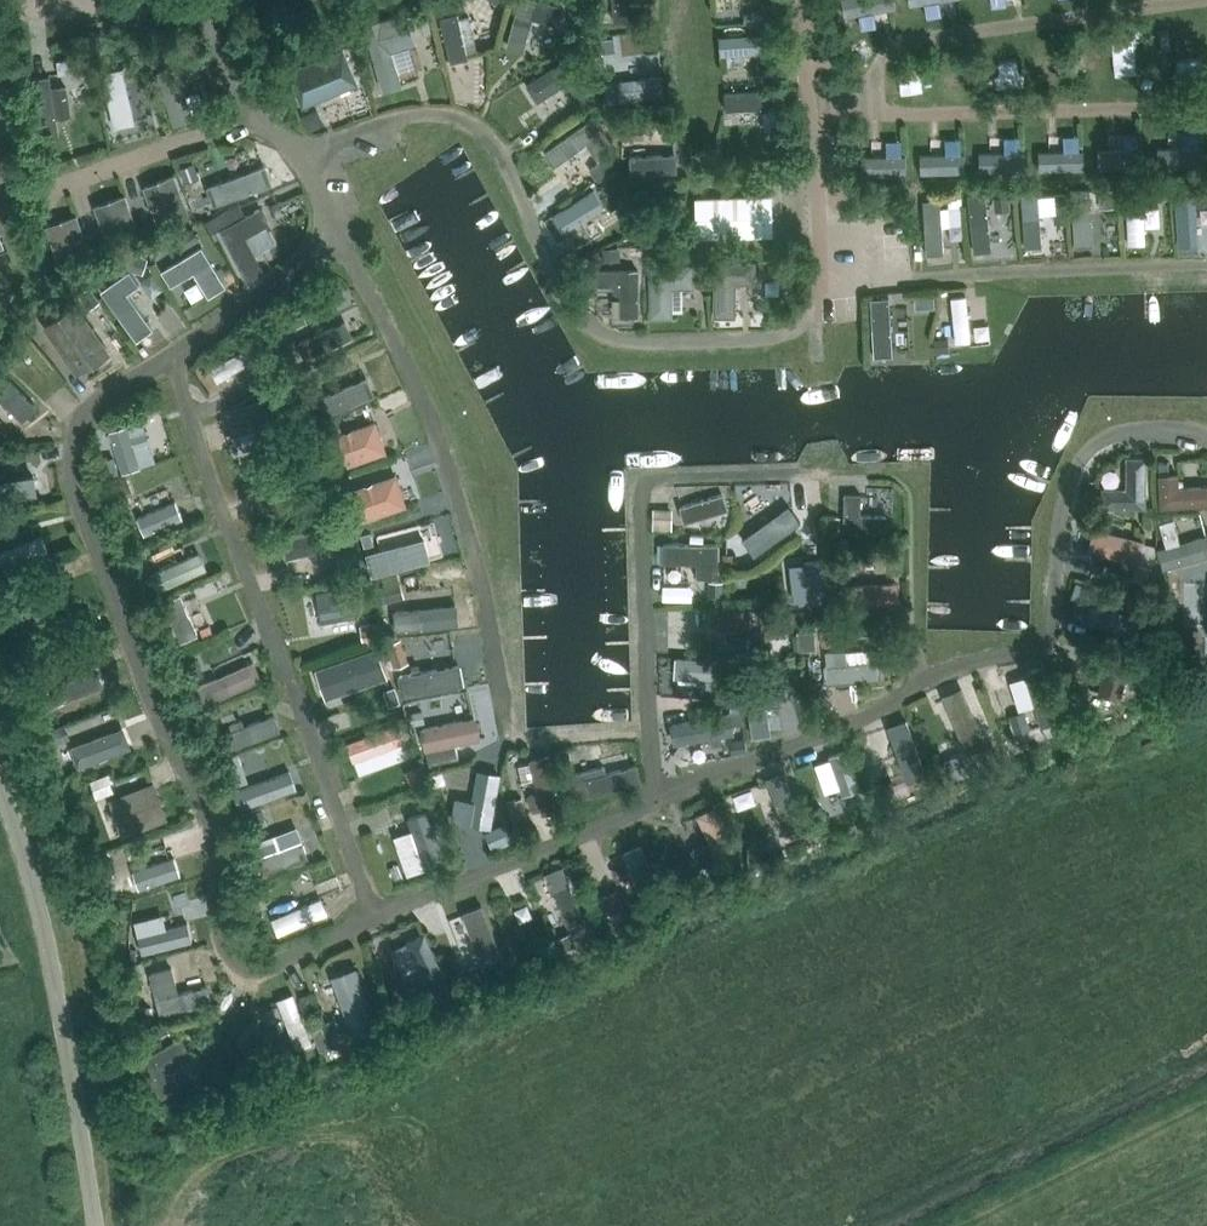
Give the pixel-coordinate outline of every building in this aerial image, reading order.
[(562,5),(543,0),(519,0),(506,46),(524,51),(533,18),(556,25),(562,5)] [(631,5),(630,0),(613,0),(614,22),(657,20),(656,3),(631,5)] [(405,10),(362,22),(382,90),(401,84),(391,50),(415,43),(405,10)] [(448,15),(455,60),(478,56),(471,11),(448,15)] [(766,11),(744,13),(744,22),(766,21),(766,11)] [(726,38),(728,53),(748,50),(748,49),(768,47),(766,33),(726,38)] [(607,52),(619,59),(628,45),(616,37),(607,52)] [(301,107),(358,84),(344,48),(287,71),(301,107)] [(123,57),(125,68),(143,65),(141,53),(123,57)] [(196,53),(176,60),(181,71),(200,63),(196,53)] [(573,92),(591,80),(572,53),(526,84),(538,102),(566,83),(573,92)] [(58,61),(60,75),(84,72),(83,58),(58,61)] [(619,67),(620,96),(669,94),(669,76),(658,76),(658,65),(619,67)] [(127,68),(107,74),(122,128),(143,122),(127,68)] [(52,88),(50,76),(40,76),(31,79),(40,139),(50,140),(59,136),(56,118),(64,118),(71,115),(67,86),(58,85),(52,88)] [(587,86),(574,94),(584,109),(597,101),(587,86)] [(16,120),(14,107),(0,108),(0,122),(16,120)] [(599,134),(601,133),(591,118),(543,152),(554,167),(586,143),(598,159),(610,150),(599,134)] [(606,118),(599,122),(605,131),(612,127),(606,118)] [(643,123),(621,124),(622,140),(644,139),(643,123)] [(1203,165),(1201,130),(1188,131),(1189,144),(1159,146),(1160,166),(1203,165)] [(1128,132),(1128,145),(1098,147),(1099,167),(1148,165),(1146,131),(1128,132)] [(1085,168),(1084,133),(1067,133),(1068,148),(1038,149),(1039,169),(1085,168)] [(770,134),(763,148),(779,155),(785,141),(770,134)] [(1026,169),(1025,134),(1008,135),(1009,149),(979,150),(980,171),(1026,169)] [(967,137),(950,137),(951,151),(922,152),(923,173),(969,171),(967,137)] [(891,139),(892,154),(873,155),(874,174),(911,172),(909,138),(891,139)] [(681,152),(634,154),(635,173),(681,171),(681,152)] [(8,177),(0,155),(0,180),(8,177)] [(602,160),(589,169),(598,182),(611,173),(602,160)] [(194,162),(178,168),(183,182),(199,177),(194,162)] [(217,203),(277,183),(271,164),(211,184),(217,203)] [(158,225),(190,212),(174,173),(142,186),(158,225)] [(1152,182),(1153,199),(1169,198),(1167,181),(1152,182)] [(1129,184),(1131,243),(1151,242),(1150,225),(1162,224),(1162,204),(1148,204),(1147,184),(1129,184)] [(1206,218),(1206,203),(1196,203),(1196,187),(1178,188),(1181,242),(1200,241),(1199,219),(1206,218)] [(1117,188),(1098,189),(1099,208),(1118,207),(1117,188)] [(613,189),(601,198),(610,211),(622,203),(613,189)] [(1027,246),(1047,245),(1046,213),(1061,212),(1060,191),(1024,193),(1027,246)] [(107,244),(139,233),(126,194),(94,205),(107,244)] [(773,236),(772,194),(695,197),(696,238),(773,236)] [(1009,196),(993,197),(994,211),(1010,209),(1009,196)] [(948,198),(949,208),(962,207),(961,197),(948,198)] [(240,203),(206,221),(212,233),(220,229),(245,215),(246,215),(240,203)] [(246,236),(270,223),(262,206),(246,215),(245,215),(220,229),(246,280),(264,270),(246,236)] [(1077,211),(1079,244),(1099,242),(1097,210),(1077,211)] [(59,264),(91,253),(77,214),(45,225),(59,264)] [(637,230),(630,217),(621,222),(628,235),(637,230)] [(192,228),(175,239),(182,250),(199,239),(192,228)] [(208,297),(226,286),(202,246),(161,271),(171,287),(194,273),(208,297)] [(620,247),(602,248),(603,260),(620,259),(620,247)] [(128,251),(123,268),(142,274),(148,258),(128,251)] [(777,260),(759,261),(759,278),(778,278),(777,260)] [(756,283),(756,261),(714,261),(713,318),(735,318),(736,283),(756,283)] [(672,288),(694,288),(693,264),(648,265),(649,319),(673,318),(672,288)] [(696,264),(697,287),(708,287),(708,264),(696,264)] [(638,316),(638,269),(596,269),(596,285),(614,285),(614,292),(620,292),(620,316),(638,316)] [(139,284),(130,271),(129,270),(100,291),(137,341),(154,329),(128,293),(139,284)] [(90,308),(101,300),(84,276),(73,284),(90,308)] [(898,353),(896,294),(878,295),(880,353),(898,353)] [(957,294),(959,340),(976,339),(974,294),(957,294)] [(919,297),(920,308),(935,307),(934,295),(919,297)] [(94,366),(112,353),(77,302),(43,325),(76,374),(92,363),(94,366)] [(309,352),(354,338),(345,311),(300,326),(309,352)] [(291,316),(279,321),(284,332),(295,327),(291,316)] [(947,337),(933,339),(936,353),(949,351),(947,337)] [(213,363),(222,380),(253,362),(244,346),(213,363)] [(315,367),(298,373),(304,390),(321,384),(315,367)] [(0,378),(0,413),(10,429),(40,410),(14,369),(0,378)] [(270,370),(263,375),(267,383),(275,378),(270,370)] [(373,375),(338,389),(346,408),(381,395),(373,375)] [(287,380),(277,381),(278,391),(288,390),(287,380)] [(234,435),(282,420),(274,395),(226,410),(234,435)] [(337,416),(314,424),(319,439),(342,431),(337,416)] [(148,417),(113,428),(127,470),(161,460),(148,417)] [(280,425),(286,441),(302,435),(296,419),(280,425)] [(337,470),(387,453),(376,420),(326,438),(337,470)] [(315,452),(301,458),(304,468),(319,462),(315,452)] [(1146,508),(1147,457),(1125,456),(1125,487),(1101,486),(1101,507),(1146,508)] [(119,472),(114,457),(100,461),(105,477),(119,472)] [(1158,462),(1159,474),(1168,474),(1168,461),(1158,462)] [(357,486),(352,472),(338,476),(343,490),(357,486)] [(0,478),(0,500),(36,495),(33,473),(0,478)] [(357,523),(408,506),(397,473),(346,491),(357,523)] [(1179,487),(1179,473),(1158,475),(1160,508),(1206,505),(1206,485),(1179,487)] [(111,482),(116,496),(132,489),(127,475),(111,482)] [(861,515),(861,494),(844,493),(843,532),(886,532),(887,516),(861,515)] [(687,516),(732,510),(731,494),(685,500),(687,516)] [(145,530),(182,514),(176,499),(138,515),(145,530)] [(751,513),(768,539),(803,516),(792,499),(777,508),(772,499),(751,513)] [(653,508),(653,528),(671,529),(672,509),(653,508)] [(1157,509),(1144,508),(1143,531),(1156,531),(1157,509)] [(1166,519),(1180,563),(1206,555),(1206,533),(1187,538),(1180,515),(1166,519)] [(839,531),(840,517),(827,516),(826,531),(839,531)] [(346,527),(335,530),(341,555),(352,552),(346,527)] [(1144,560),(1149,536),(1099,527),(1095,551),(1144,560)] [(54,550),(48,533),(0,551),(0,564),(2,569),(54,550)] [(425,537),(368,552),(374,574),(431,558),(425,537)] [(826,540),(807,543),(812,580),(830,578),(826,540)] [(160,590),(212,566),(204,549),(152,573),(160,590)] [(139,553),(127,558),(132,569),(144,564),(139,553)] [(733,554),(722,554),(722,563),(733,563),(733,554)] [(831,555),(833,572),(849,570),(847,554),(831,555)] [(1137,564),(1132,579),(1147,583),(1151,567),(1137,564)] [(906,601),(905,579),(843,583),(844,604),(906,601)] [(380,587),(384,603),(404,597),(400,581),(380,587)] [(723,581),(709,581),(709,597),(723,597),(723,581)] [(321,623),(366,615),(361,583),(316,591),(321,623)] [(1180,614),(1180,597),(1165,597),(1165,614),(1180,614)] [(398,626),(465,624),(464,603),(398,606),(398,626)] [(751,652),(770,652),(770,608),(714,609),(714,627),(751,627),(751,652)] [(773,610),(773,626),(792,625),(792,610),(773,610)] [(792,610),(792,625),(803,625),(803,610),(792,610)] [(375,622),(360,625),(362,636),(377,633),(375,622)] [(834,629),(820,630),(822,646),(836,644),(834,629)] [(815,630),(797,631),(799,650),(804,650),(815,649),(816,649),(815,630)] [(400,639),(386,644),(394,667),(408,662),(400,639)] [(383,646),(321,666),(331,697),(393,676),(383,646)] [(880,659),(847,662),(845,649),(825,651),(826,665),(823,666),(825,684),(882,678),(880,659)] [(1121,698),(1132,659),(1108,652),(1096,691),(1121,698)] [(676,657),(674,677),(701,679),(701,684),(705,687),(718,688),(717,700),(734,701),(736,681),(731,681),(733,660),(676,657)] [(223,697),(267,677),(259,658),(214,678),(223,697)] [(197,659),(185,664),(192,680),(205,674),(197,659)] [(799,660),(787,662),(789,676),(802,674),(799,660)] [(1156,664),(1141,660),(1138,673),(1153,677),(1156,664)] [(402,697),(466,685),(462,663),(398,675),(402,697)] [(1041,724),(1065,719),(1053,664),(1029,669),(1041,724)] [(104,669),(64,680),(68,694),(108,682),(104,669)] [(29,674),(33,685),(43,681),(39,671),(29,674)] [(754,679),(757,723),(773,722),(770,678),(754,679)] [(399,702),(394,687),(385,691),(390,705),(399,702)] [(230,702),(218,706),(224,721),(236,716),(230,702)] [(423,722),(421,711),(410,713),(413,724),(423,722)] [(250,722),(249,720),(228,726),(234,746),(286,732),(281,714),(250,722)] [(677,738),(740,736),(739,715),(676,716),(677,738)] [(432,747),(489,740),(486,716),(429,722),(432,747)] [(892,725),(912,780),(934,772),(913,717),(892,725)] [(1017,732),(1033,728),(1030,717),(1014,722),(1017,732)] [(359,761),(413,740),(406,720),(352,741),(359,761)] [(70,737),(65,723),(55,726),(60,741),(70,737)] [(129,724),(75,744),(83,767),(137,747),(129,724)] [(730,740),(732,755),(746,753),(744,738),(730,740)] [(684,746),(678,747),(674,753),(675,759),(680,763),(687,762),(691,757),(690,750),(684,746)] [(995,746),(981,752),(986,765),(1000,759),(995,746)] [(575,747),(558,751),(562,768),(579,763),(575,747)] [(961,753),(944,760),(948,771),(966,763),(961,753)] [(224,759),(229,773),(244,767),(239,754),(224,759)] [(423,763),(404,772),(410,785),(429,777),(423,763)] [(534,778),(530,763),(519,765),(522,781),(534,778)] [(586,770),(571,774),(577,798),(642,782),(638,765),(605,773),(604,766),(586,770)] [(298,767),(247,784),(252,800),(304,784),(298,767)] [(496,825),(507,771),(485,767),(473,820),(496,825)] [(785,822),(804,818),(794,771),(775,775),(785,822)] [(112,773),(90,781),(96,797),(114,791),(110,782),(115,781),(112,773)] [(122,837),(169,819),(154,781),(108,799),(122,837)] [(892,781),(877,786),(882,800),(897,795),(892,781)] [(522,797),(507,801),(512,819),(527,815),(522,797)] [(698,866),(734,849),(714,805),(695,814),(708,842),(691,849),(698,866)] [(263,808),(250,812),(256,828),(269,823),(263,808)] [(385,833),(433,820),(430,811),(382,824),(385,833)] [(436,819),(385,837),(391,854),(442,836),(436,819)] [(505,823),(485,831),(493,848),(512,839),(505,823)] [(299,825),(257,839),(268,872),(309,858),(299,825)] [(763,838),(748,837),(748,854),(763,854),(763,838)] [(644,900),(666,892),(649,843),(626,851),(644,900)] [(741,852),(727,858),(733,873),(747,867),(741,852)] [(146,886),(186,874),(181,854),(140,866),(146,886)] [(554,869),(574,924),(590,918),(570,864),(554,869)] [(618,890),(599,898),(606,915),(625,907),(618,890)] [(258,898),(247,903),(253,917),(264,912),(258,898)] [(328,898),(274,914),(279,931),(334,915),(328,898)] [(495,898),(479,903),(492,948),(509,943),(495,898)] [(138,934),(142,953),(191,940),(187,922),(138,934)] [(553,940),(559,953),(577,945),(571,932),(553,940)] [(419,968),(403,975),(413,995),(446,978),(424,934),(407,943),(419,968)] [(472,959),(457,965),(465,984),(480,978),(472,959)] [(209,985),(179,992),(173,967),(150,973),(160,1016),(213,1003),(209,985)] [(352,1035),(379,1025),(357,967),(331,976),(352,1035)] [(304,994),(272,999),(278,1046),(311,1041),(304,994)] [(407,1003),(403,1015),(415,1020),(420,1008),(407,1003)] [(330,1048),(343,1043),(337,1027),(324,1032),(330,1048)] [(125,1045),(133,1058),(146,1049),(138,1036),(125,1045)] [(169,1068),(192,1055),(181,1036),(140,1060),(162,1098),(180,1087),(169,1068)]
